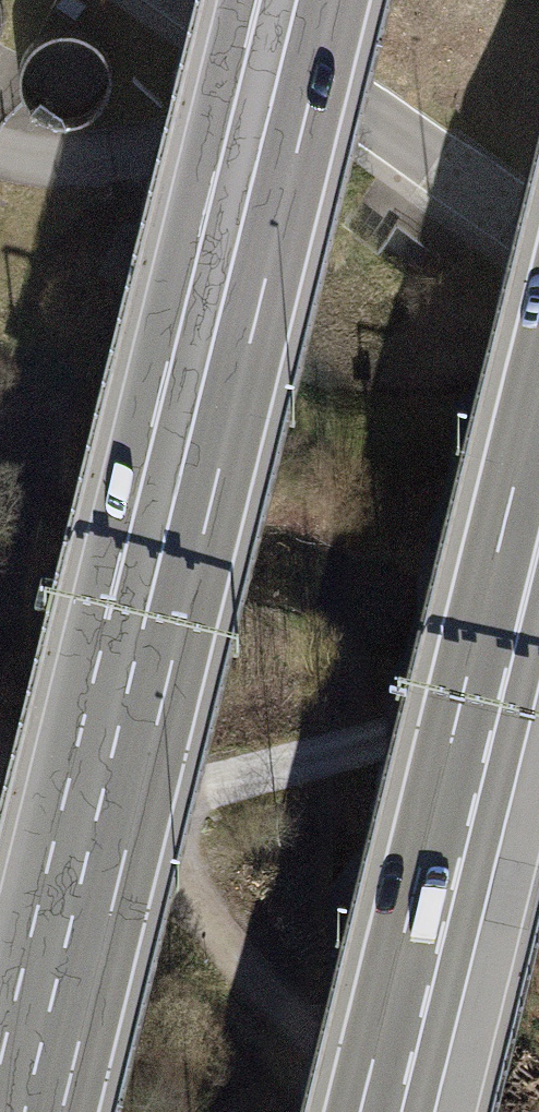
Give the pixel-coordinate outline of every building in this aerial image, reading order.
[(36,112),(55,121),(76,120),(95,111),(108,95),(112,75),(108,55),(95,38),(76,29),(55,29),(36,38),(23,55),(19,75),(23,95),(36,112)]
